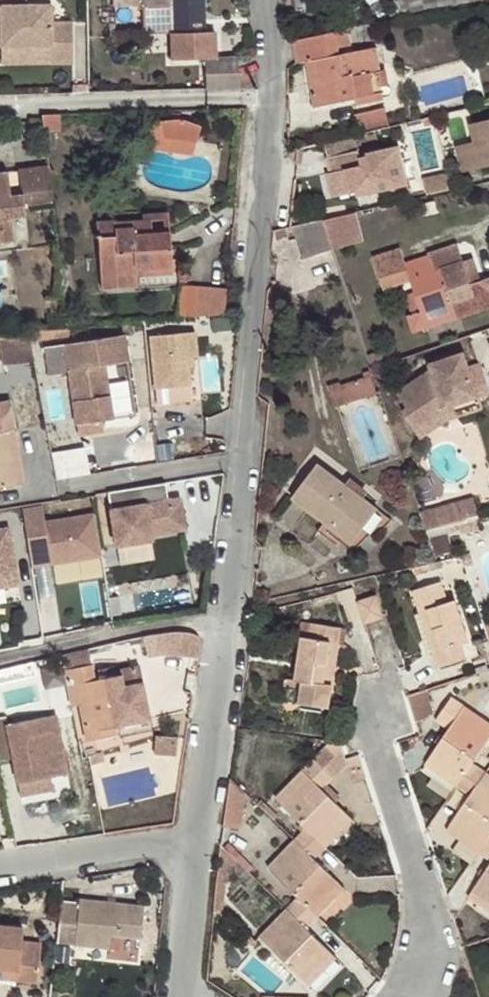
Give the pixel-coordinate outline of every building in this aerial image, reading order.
[(3,45),(52,44),(52,62),(74,62),(73,22),(52,22),(52,4),(3,5),(3,0),(0,0),(0,45),(3,45)] [(144,6),(171,5),(173,31),(173,54),(205,51),(204,0),(113,0),(113,7),(144,6)] [(296,9),(305,8),(304,0),(295,0),(296,9)] [(171,5),(144,6),(145,33),(173,31),(171,5)] [(347,31),(292,42),(296,64),(305,62),(313,107),(384,93),(375,48),(339,55),(338,48),(350,46),(347,31)] [(3,63),(52,62),(52,44),(3,45),(3,63)] [(204,88),(238,87),(237,58),(203,59),(204,88)] [(388,105),(359,113),(363,129),(392,122),(388,105)] [(473,142),(479,168),(488,166),(488,119),(468,124),(473,142)] [(172,120),(161,121),(163,136),(196,142),(200,124),(195,123),(188,121),(182,120),(177,120),(172,120)] [(479,168),(473,142),(453,147),(459,173),(479,168)] [(357,150),(327,158),(331,173),(326,174),(331,197),(355,192),(356,197),(425,180),(419,155),(402,159),(399,145),(359,155),(357,150)] [(10,187),(8,175),(0,176),(0,244),(14,243),(11,219),(25,218),(23,195),(10,197),(10,187)] [(134,285),(134,277),(133,268),(171,266),(168,231),(150,232),(149,219),(117,222),(116,221),(95,222),(100,288),(134,285)] [(322,219),(272,231),(271,240),(287,236),(288,240),(295,237),(305,234),(311,256),(332,249),(322,219)] [(301,259),(311,256),(305,234),(295,237),(301,259)] [(372,257),(382,288),(409,280),(420,314),(451,304),(456,318),(488,307),(488,278),(480,281),(473,258),(447,265),(434,269),(430,255),(404,262),(400,248),(372,257)] [(442,251),(430,255),(434,269),(447,265),(442,251)] [(133,268),(134,277),(171,275),(171,266),(133,268)] [(224,313),(226,289),(195,286),(193,316),(224,313)] [(451,304),(420,314),(425,328),(456,318),(451,304)] [(0,363),(32,357),(27,331),(0,334),(0,363)] [(196,357),(194,332),(149,336),(154,389),(189,385),(187,368),(186,358),(191,357),(196,357)] [(128,361),(123,335),(43,347),(47,375),(68,372),(77,435),(102,432),(101,420),(110,418),(113,418),(104,365),(128,361)] [(480,362),(468,366),(463,351),(429,364),(430,369),(396,392),(407,407),(402,410),(415,430),(445,410),(443,403),(451,401),(452,404),(453,404),(477,396),(488,391),(488,390),(480,362)] [(198,389),(221,387),(220,356),(196,357),(198,389)] [(376,391),(371,375),(340,385),(345,401),(376,391)] [(14,485),(4,431),(15,429),(10,400),(0,402),(0,487),(14,485)] [(445,410),(415,430),(419,437),(447,419),(457,415),(453,404),(452,404),(451,401),(443,403),(445,410)] [(101,420),(102,432),(112,430),(110,418),(101,420)] [(4,431),(14,485),(24,483),(15,429),(4,431)] [(317,465),(292,499),(350,541),(375,508),(358,496),(363,490),(350,480),(346,487),(317,465)] [(167,499),(164,482),(140,486),(107,492),(115,544),(151,538),(150,533),(183,527),(180,508),(172,509),(170,499),(167,499)] [(445,499),(444,484),(423,485),(424,500),(445,499)] [(457,550),(453,534),(484,525),(475,494),(424,509),(437,556),(457,550)] [(179,497),(170,499),(172,509),(180,508),(179,497)] [(39,505),(21,508),(29,567),(102,556),(96,513),(41,521),(39,505)] [(0,528),(0,587),(15,585),(6,527),(0,528)] [(429,563),(412,567),(414,574),(430,570),(429,563)] [(440,581),(411,591),(419,613),(414,615),(427,654),(431,653),(437,668),(466,658),(461,645),(468,642),(455,600),(447,603),(440,581)] [(356,602),(351,588),(335,592),(338,601),(342,600),(345,611),(357,607),(356,602)] [(357,607),(362,622),(382,617),(375,596),(356,602),(357,607)] [(338,644),(340,628),(300,621),(298,636),(301,637),(294,680),(301,682),(298,704),(328,708),(331,685),(324,683),(330,642),(338,644)] [(346,629),(340,628),(338,644),(343,645),(346,629)] [(165,636),(162,637),(161,659),(198,657),(199,648),(199,641),(198,637),(195,634),(193,634),(190,633),(186,633),(178,634),(165,636)] [(331,685),(338,644),(330,642),(324,683),(331,685)] [(32,662),(3,669),(7,682),(36,675),(32,662)] [(90,664),(62,670),(69,706),(78,704),(85,739),(86,740),(103,737),(102,731),(141,723),(139,711),(148,710),(139,666),(119,670),(120,674),(94,680),(90,664)] [(425,692),(407,698),(414,720),(433,713),(425,692)] [(471,763),(488,738),(488,723),(451,697),(434,721),(448,729),(420,771),(451,792),(455,786),(471,763)] [(102,731),(103,737),(116,734),(117,738),(151,730),(148,710),(139,711),(141,723),(102,731)] [(0,717),(0,752),(16,749),(17,756),(12,757),(12,758),(17,783),(50,776),(66,773),(55,714),(7,723),(5,716),(0,717)] [(77,740),(81,759),(89,756),(91,755),(88,740),(86,740),(85,739),(77,740)] [(329,741),(312,758),(332,778),(347,763),(346,760),(339,742),(329,741)] [(0,752),(0,761),(12,758),(12,757),(17,756),(16,749),(0,752)] [(274,798),(305,827),(320,841),(347,813),(321,789),(332,778),(312,758),(274,798)] [(471,763),(455,786),(469,796),(449,825),(482,847),(488,836),(488,775),(486,772),(471,763)] [(52,788),(50,776),(17,783),(19,794),(52,788)] [(245,792),(230,777),(229,778),(223,825),(241,827),(245,792)] [(347,813),(320,841),(325,846),(325,847),(352,819),(347,813)] [(482,847),(449,825),(445,830),(478,852),(482,847)] [(320,841),(305,827),(294,839),(267,866),(297,897),(313,912),(339,884),(314,859),(325,847),(325,846),(320,841)] [(482,847),(478,852),(488,859),(488,836),(482,847)] [(220,844),(217,867),(228,868),(229,852),(220,844)] [(470,893),(488,905),(488,865),(470,893)] [(344,889),(339,884),(313,912),(317,916),(344,889)] [(470,893),(467,898),(488,913),(488,905),(470,893)] [(313,912),(297,897),(286,909),(259,936),(303,980),(330,952),(305,928),(317,916),(313,912)] [(78,903),(60,901),(56,943),(107,949),(108,935),(120,937),(140,939),(143,905),(121,903),(103,901),(79,898),(78,903)] [(238,923),(234,928),(245,939),(250,934),(238,923)] [(16,980),(36,983),(40,950),(19,947),(20,941),(22,927),(0,925),(0,978),(16,980)] [(108,935),(107,949),(118,950),(120,937),(108,935)] [(41,943),(20,941),(19,947),(40,950),(41,943)] [(336,957),(330,952),(303,980),(308,985),(336,957)]
